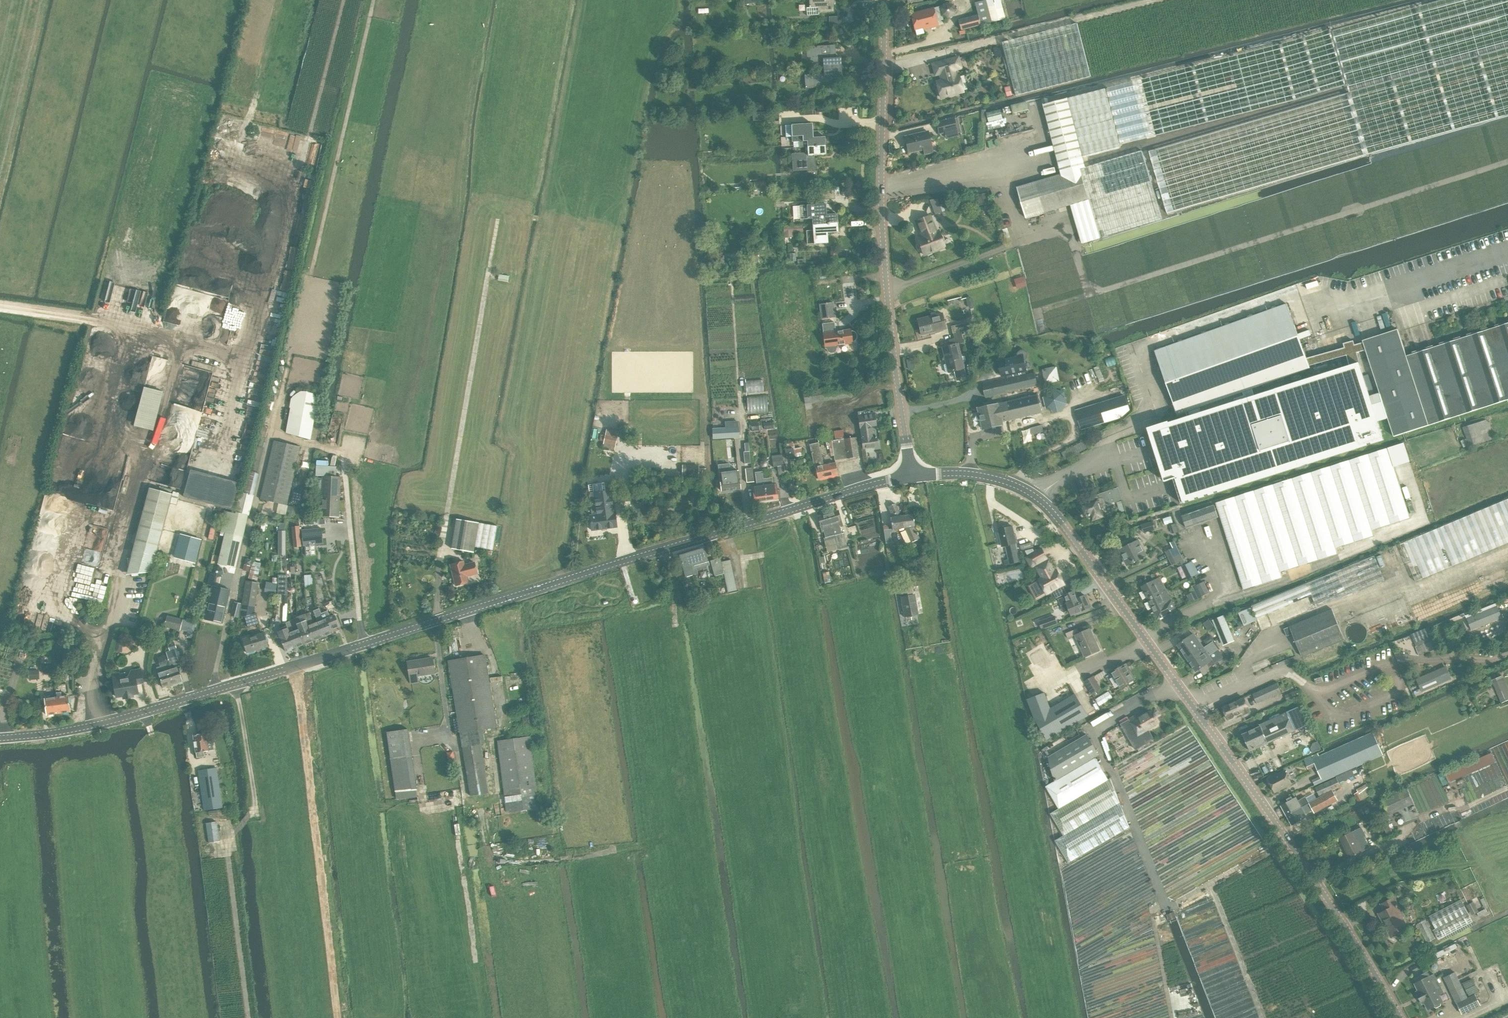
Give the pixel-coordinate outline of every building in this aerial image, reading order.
[(807,8),(807,16),(818,15),(818,13),(834,12),(833,0),(809,0),(809,8),(807,8)] [(975,3),(978,15),(980,25),(991,22),(1005,19),(1001,2),(987,5),(986,0),(975,3)] [(1427,5),(1332,32),(1331,30),(1280,44),(1043,105),(1061,174),(1017,187),(1026,218),(1071,205),(1082,243),(1163,220),(1142,151),(1086,167),(1084,159),(1121,148),(1121,145),(1252,112),(1297,100),(1348,85),(1350,94),(1149,152),(1167,213),(1507,116),(1507,0),(1446,0),(1427,5)] [(949,18),(955,13),(953,5),(946,3),(940,8),(941,16),(949,18)] [(929,27),(938,26),(934,8),(912,13),(915,29),(923,27),(923,28),(929,27)] [(961,30),(980,25),(978,15),(958,20),(961,30)] [(843,16),(829,17),(829,26),(843,25),(843,16)] [(1016,96),(1091,77),(1077,23),(1002,43),(1016,96)] [(830,58),(829,45),(807,47),(808,63),(823,62),(823,68),(841,67),(841,58),(830,58)] [(956,77),(954,70),(961,68),(958,58),(933,64),(935,75),(940,73),(942,80),(936,82),(941,97),(963,91),(959,76),(956,77)] [(805,89),(832,87),(832,76),(842,76),(841,67),(823,68),(824,74),(805,75),(805,89)] [(1013,114),(1028,110),(1026,102),(1011,106),(1013,114)] [(989,122),(1003,118),(1001,109),(987,113),(989,122)] [(768,112),(753,113),(753,121),(769,120),(768,112)] [(954,120),(936,124),(938,134),(945,133),(946,139),(958,136),(954,120)] [(813,138),(812,124),(788,125),(789,142),(807,141),(807,147),(825,146),(825,137),(813,138)] [(933,152),(928,131),(905,137),(908,153),(924,149),(925,154),(933,152)] [(794,171),(815,170),(814,155),(826,155),(825,146),(807,147),(808,153),(793,154),(794,171)] [(987,193),(977,195),(979,205),(989,203),(987,193)] [(937,199),(929,200),(935,214),(942,212),(937,199)] [(826,215),(826,204),(800,205),(801,219),(813,219),(813,225),(820,224),(838,223),(837,214),(826,215)] [(930,216),(917,221),(919,227),(921,227),(925,237),(918,239),(919,243),(918,245),(920,250),(922,251),(924,255),(945,247),(943,243),(944,241),(942,236),(940,235),(939,231),(936,232),(930,216)] [(838,232),(838,223),(820,224),(813,225),(814,230),(807,231),(807,244),(827,243),(827,233),(838,232)] [(791,227),(783,227),(783,238),(792,238),(792,233),(803,232),(803,225),(791,226),(791,227)] [(734,253),(725,254),(726,263),(735,262),(734,253)] [(757,263),(757,253),(747,253),(747,263),(757,263)] [(1023,276),(1014,279),(1016,289),(1026,286),(1023,276)] [(822,317),(835,316),(834,301),(820,303),(822,317)] [(1287,304),(1155,351),(1179,415),(1186,412),(1188,418),(1169,424),(1169,422),(1147,428),(1165,484),(1176,480),(1184,503),(1384,440),(1378,422),(1388,418),(1394,437),(1507,400),(1507,321),(1407,356),(1398,329),(1363,341),(1363,342),(1354,345),(1353,341),(1343,344),(1345,348),(1307,359),(1287,304)] [(942,313),(917,320),(918,321),(916,321),(917,326),(919,326),(921,335),(946,329),(942,313)] [(834,322),(822,324),(824,347),(825,347),(825,349),(826,349),(827,350),(828,352),(830,353),(832,353),(834,352),(835,351),(836,349),(836,348),(837,347),(837,345),(852,343),(852,342),(853,341),(854,341),(855,340),(856,339),(856,338),(857,337),(857,335),(856,334),(856,333),(855,332),(854,332),(854,331),(853,331),(852,331),(851,331),(850,329),(835,331),(834,322)] [(953,334),(961,332),(972,330),(970,322),(951,326),(953,334)] [(950,346),(958,344),(963,342),(961,332),(953,334),(954,338),(948,340),(950,346)] [(960,354),(958,344),(950,346),(942,348),(946,363),(944,364),(943,365),(945,372),(946,373),(954,371),(956,377),(964,375),(963,369),(964,368),(962,362),(966,361),(964,353),(960,354)] [(999,360),(1002,375),(1003,376),(1007,375),(1008,380),(983,386),(986,398),(1045,385),(1041,370),(1025,373),(1024,371),(1026,371),(1026,370),(1024,361),(1026,360),(1028,357),(1028,354),(1027,352),(1025,350),(1022,350),(1019,351),(1017,353),(1017,356),(999,360)] [(291,407),(286,434),(309,440),(315,413),(316,412),(316,411),(317,411),(317,410),(317,409),(317,408),(318,407),(318,406),(318,405),(318,404),(318,403),(318,402),(317,402),(317,401),(317,400),(317,399),(316,399),(316,398),(315,397),(315,396),(314,396),(314,395),(313,395),(313,394),(312,394),(311,393),(310,393),(309,392),(308,392),(307,392),(306,392),(305,391),(304,391),(303,391),(303,392),(302,392),(301,392),(300,392),(299,392),(299,393),(298,393),(297,393),(297,394),(296,394),(296,395),(295,395),(295,396),(294,396),(294,397),(293,397),(293,398),(292,399),(292,400),(292,401),(291,401),(291,402),(291,403),(291,404),(291,405),(291,406),(291,407)] [(1100,404),(1076,411),(1082,429),(1105,422),(1104,418),(1103,414),(1106,413),(1107,416),(1133,406),(1128,393),(1123,396),(1123,395),(1102,403),(1105,410),(1102,411),(1100,404)] [(985,407),(979,408),(984,430),(1003,425),(1003,422),(1042,413),(1038,395),(1004,403),(1003,400),(997,401),(997,404),(985,407)] [(866,414),(865,411),(858,412),(860,426),(862,438),(862,439),(863,449),(878,447),(876,436),(872,437),(871,426),(876,426),(874,413),(866,414)] [(1486,420),(1463,427),(1467,439),(1469,445),(1470,446),(1494,438),(1489,422),(1486,420)] [(725,428),(712,428),(712,429),(712,433),(713,439),(739,437),(738,421),(725,422),(725,428)] [(751,422),(752,431),(762,430),(761,421),(751,422)] [(1032,435),(1044,432),(1042,425),(1030,428),(1032,435)] [(615,446),(619,432),(606,429),(603,443),(615,446)] [(835,440),(832,441),(835,460),(859,457),(856,437),(844,439),(843,430),(833,431),(835,440)] [(258,473),(266,442),(260,441),(252,471),(250,471),(244,493),(241,492),(236,514),(226,512),(221,532),(225,533),(218,564),(236,568),(248,515),(249,515),(253,497),(260,473),(258,473)] [(287,505),(300,447),(274,441),(260,499),(287,505)] [(823,465),(818,443),(809,444),(814,468),(816,467),(818,479),(838,474),(835,463),(823,465)] [(787,457),(794,456),(793,448),(785,450),(787,457)] [(1244,589),(1282,577),(1281,572),(1338,553),(1336,548),(1374,536),(1372,530),(1410,518),(1388,448),(1274,485),(1216,503),(1244,589)] [(781,454),(771,456),(773,467),(777,466),(778,475),(784,474),(783,465),(781,454)] [(730,463),(718,465),(720,473),(722,491),(740,489),(738,471),(734,471),(734,470),(730,470),(730,463)] [(682,465),(682,475),(698,475),(698,465),(682,465)] [(191,469),(183,497),(232,510),(239,482),(191,469)] [(763,478),(762,471),(755,472),(756,487),(752,487),(754,502),(766,501),(764,486),(763,478)] [(339,517),(341,477),(323,476),(321,516),(339,517)] [(773,484),(772,477),(763,478),(764,486),(766,501),(778,499),(776,484),(773,484)] [(611,482),(592,484),(596,515),(590,516),(592,530),(617,527),(615,512),(613,512),(612,504),(614,504),(611,482)] [(131,558),(128,558),(130,574),(152,572),(171,503),(173,494),(150,488),(131,558)] [(1122,499),(1119,491),(1113,490),(1096,496),(1097,498),(1091,500),(1092,502),(1082,505),(1086,517),(1092,515),(1093,520),(1104,516),(1100,506),(1122,499)] [(173,494),(171,503),(176,504),(179,493),(174,492),(173,494)] [(1507,543),(1507,499),(1400,544),(1416,581),(1507,543)] [(900,516),(895,503),(888,506),(893,517),(890,517),(892,530),(899,529),(904,528),(911,542),(919,538),(914,527),(915,526),(913,514),(900,516)] [(1187,528),(1219,517),(1215,505),(1183,517),(1187,528)] [(841,533),(840,527),(843,526),(838,511),(828,513),(838,548),(839,548),(839,549),(847,547),(843,533),(841,533)] [(838,548),(828,513),(818,516),(822,531),(823,531),(825,538),(823,538),(827,551),(838,548)] [(493,550),(497,526),(457,519),(452,549),(473,552),(474,547),(493,550)] [(1143,533),(1155,529),(1153,522),(1141,525),(1143,533)] [(299,525),(292,526),(294,543),(300,542),(299,525)] [(1013,526),(999,530),(1002,546),(1007,545),(1010,560),(1011,564),(1019,562),(1018,558),(1014,543),(1017,543),(1013,526)] [(322,528),(301,530),(303,546),(305,546),(305,556),(316,555),(315,545),(323,544),(322,528)] [(199,539),(182,534),(176,558),(193,563),(199,539)] [(1032,537),(1019,540),(1022,549),(1034,547),(1032,537)] [(1128,565),(1146,556),(1138,541),(1120,550),(1128,565)] [(1169,558),(1180,553),(1174,541),(1171,543),(1173,548),(1166,552),(1169,558)] [(709,565),(704,548),(686,553),(685,551),(680,553),(681,555),(679,555),(685,577),(694,575),(692,570),(709,565)] [(1042,549),(1026,557),(1032,567),(1048,558),(1042,549)] [(1186,564),(1180,553),(1169,558),(1172,565),(1180,561),(1182,566),(1186,564)] [(1251,607),(1239,612),(1244,626),(1257,620),(1261,631),(1384,580),(1374,555),(1251,606),(1251,607)] [(723,574),(721,562),(720,558),(719,558),(710,561),(714,576),(723,574)] [(723,574),(727,593),(736,591),(730,560),(721,562),(723,574)] [(464,565),(463,561),(450,565),(456,586),(469,582),(467,576),(477,574),(474,562),(464,565)] [(1043,578),(1028,586),(1035,600),(1065,584),(1057,570),(1055,572),(1049,561),(1037,567),(1043,578)] [(215,578),(222,576),(223,569),(218,566),(212,567),(211,574),(215,578)] [(257,580),(259,571),(250,570),(248,579),(257,580)] [(313,574),(304,575),(306,589),(315,588),(313,574)] [(1148,599),(1166,590),(1160,578),(1142,587),(1148,599)] [(248,627),(259,624),(256,613),(255,608),(259,583),(246,581),(242,604),(244,604),(241,615),(246,616),(245,617),(248,627)] [(1191,602),(1202,597),(1196,584),(1192,586),(1195,591),(1188,595),(1191,602)] [(204,606),(202,613),(206,614),(205,619),(222,623),(230,590),(213,586),(208,607),(204,606)] [(1158,619),(1176,610),(1166,590),(1148,599),(1158,619)] [(1078,599),(1074,591),(1065,595),(1068,603),(1067,603),(1071,613),(1075,611),(1077,613),(1090,607),(1085,595),(1078,599)] [(904,618),(919,615),(915,594),(900,597),(904,618)] [(232,614),(231,616),(238,618),(239,616),(239,615),(242,604),(235,602),(232,614)] [(1496,606),(1495,604),(1467,616),(1468,618),(1466,618),(1471,631),(1502,618),(1498,606),(1496,606)] [(315,610),(313,611),(318,622),(317,622),(324,639),(328,638),(327,635),(333,633),(331,629),(339,626),(335,615),(330,617),(327,611),(321,613),(319,608),(315,610)] [(1344,640),(1332,610),(1290,627),(1284,629),(1287,636),(1292,634),(1301,657),(1344,640)] [(309,612),(303,615),(314,640),(320,638),(321,641),(324,639),(317,622),(314,624),(309,612)] [(175,628),(177,618),(167,615),(165,625),(175,628)] [(303,615),(294,618),(299,630),(304,644),(314,640),(303,615)] [(1224,615),(1213,620),(1220,637),(1231,632),(1224,615)] [(1042,629),(1057,624),(1055,616),(1040,622),(1042,629)] [(183,620),(177,618),(175,628),(180,630),(181,627),(185,628),(186,625),(188,625),(187,632),(195,633),(197,622),(183,620)] [(290,621),(286,622),(288,628),(287,628),(295,647),(304,644),(299,630),(294,632),(290,621)] [(287,628),(278,632),(285,651),(295,647),(287,628)] [(1080,634),(1078,628),(1066,633),(1068,639),(1076,636),(1085,656),(1100,650),(1091,629),(1080,634)] [(247,653),(268,647),(264,633),(243,639),(247,653)] [(1188,659),(1204,648),(1194,634),(1178,645),(1188,659)] [(1211,635),(1204,640),(1207,646),(1211,643),(1215,640),(1211,635)] [(1215,650),(1211,643),(1207,646),(1204,648),(1188,659),(1196,671),(1212,660),(1209,655),(1215,650)] [(166,655),(164,656),(173,685),(182,682),(178,667),(174,669),(173,665),(179,663),(174,649),(165,652),(166,655)] [(471,796),(488,793),(480,744),(485,743),(483,729),(497,727),(485,655),(448,661),(460,732),(462,747),(471,796)] [(161,667),(157,669),(163,688),(173,685),(164,656),(158,658),(161,667)] [(432,658),(407,662),(410,677),(411,683),(418,682),(417,676),(435,673),(432,658)] [(1121,687),(1135,679),(1126,665),(1112,673),(1121,687)] [(1422,692),(1451,679),(1446,666),(1416,679),(1422,692)] [(37,670),(28,670),(29,680),(38,679),(37,670)] [(133,697),(133,694),(138,694),(137,684),(143,683),(141,670),(113,675),(117,697),(123,696),(124,698),(133,697)] [(1092,694),(1101,688),(1094,676),(1085,681),(1092,694)] [(1492,680),(1502,703),(1507,700),(1507,689),(1503,676),(1492,680)] [(1257,703),(1275,695),(1281,692),(1277,684),(1254,694),(1257,703)] [(1287,702),(1300,697),(1297,690),(1284,695),(1287,702)] [(1108,691),(1095,699),(1099,706),(1113,697),(1108,691)] [(62,696),(62,692),(56,693),(57,697),(59,714),(71,712),(69,696),(62,696)] [(1028,699),(1032,710),(1035,718),(1047,740),(1088,716),(1075,694),(1051,708),(1045,693),(1028,699)] [(47,715),(59,714),(57,697),(45,699),(47,715)] [(1237,717),(1244,714),(1242,711),(1249,708),(1244,698),(1223,707),(1229,719),(1236,716),(1237,717)] [(1129,720),(1121,724),(1136,750),(1154,739),(1149,730),(1159,724),(1156,718),(1156,717),(1160,715),(1156,708),(1138,718),(1136,715),(1129,720)] [(534,711),(527,712),(529,724),(535,723),(534,711)] [(1287,712),(1260,724),(1261,726),(1243,734),(1250,751),(1295,731),(1287,712)] [(395,791),(417,789),(408,729),(387,731),(395,791)] [(207,743),(206,734),(203,732),(199,733),(197,735),(194,736),(196,752),(197,758),(205,756),(204,751),(212,750),(211,743),(207,743)] [(1315,785),(1383,755),(1373,733),(1313,759),(1312,758),(1312,757),(1304,760),(1307,767),(1314,763),(1320,776),(1312,780),(1315,785)] [(1109,780),(1095,758),(1099,755),(1087,735),(1049,757),(1055,779),(1056,781),(1046,786),(1059,809),(1051,814),(1063,835),(1056,840),(1069,863),(1129,827),(1111,779),(1109,780)] [(529,737),(497,741),(504,791),(505,799),(507,812),(539,808),(537,795),(536,787),(529,737)] [(1449,782),(1494,762),(1490,753),(1445,773),(1449,782)] [(1339,784),(1340,783),(1360,774),(1357,767),(1336,776),(1337,777),(1336,778),(1339,784)] [(204,810),(222,808),(216,768),(199,771),(204,810)] [(1285,770),(1268,779),(1275,792),(1292,783),(1285,770)] [(1336,778),(1315,787),(1318,795),(1319,796),(1340,787),(1339,784),(1336,778)] [(1367,786),(1366,785),(1357,790),(1358,792),(1354,795),(1358,800),(1359,802),(1373,794),(1372,793),(1368,786),(1367,786)] [(1389,815),(1414,803),(1407,788),(1382,800),(1389,815)] [(1309,803),(1287,815),(1293,824),(1307,816),(1306,814),(1313,810),(1314,813),(1337,801),(1332,791),(1309,803)] [(1296,797),(1282,805),(1287,815),(1309,803),(1306,798),(1299,802),(1296,797)] [(209,843),(219,841),(216,821),(206,823),(209,843)] [(1350,858),(1363,851),(1357,840),(1359,839),(1354,831),(1340,839),(1350,858)] [(1368,864),(1385,856),(1382,851),(1365,859),(1368,864)] [(1391,937),(1407,929),(1402,917),(1403,916),(1394,898),(1381,904),(1385,911),(1379,914),(1391,937)] [(1438,939),(1472,921),(1468,913),(1461,899),(1429,916),(1436,928),(1433,930),(1438,939)] [(1174,911),(1166,915),(1169,921),(1176,917),(1174,911)] [(1427,942),(1435,938),(1425,919),(1417,923),(1427,942)] [(1455,943),(1434,954),(1436,958),(1457,947),(1455,943)] [(1436,1007),(1441,1005),(1441,1002),(1443,1001),(1440,995),(1444,993),(1434,973),(1430,976),(1428,971),(1414,978),(1417,983),(1415,983),(1419,991),(1417,992),(1422,1003),(1425,1002),(1428,1009),(1434,1006),(1436,1007)] [(1467,998),(1455,972),(1444,977),(1456,1003),(1457,1002),(1463,1013),(1481,1005),(1475,994),(1467,998)] [(1479,993),(1472,979),(1463,983),(1469,996),(1476,993),(1477,994),(1479,993)]
